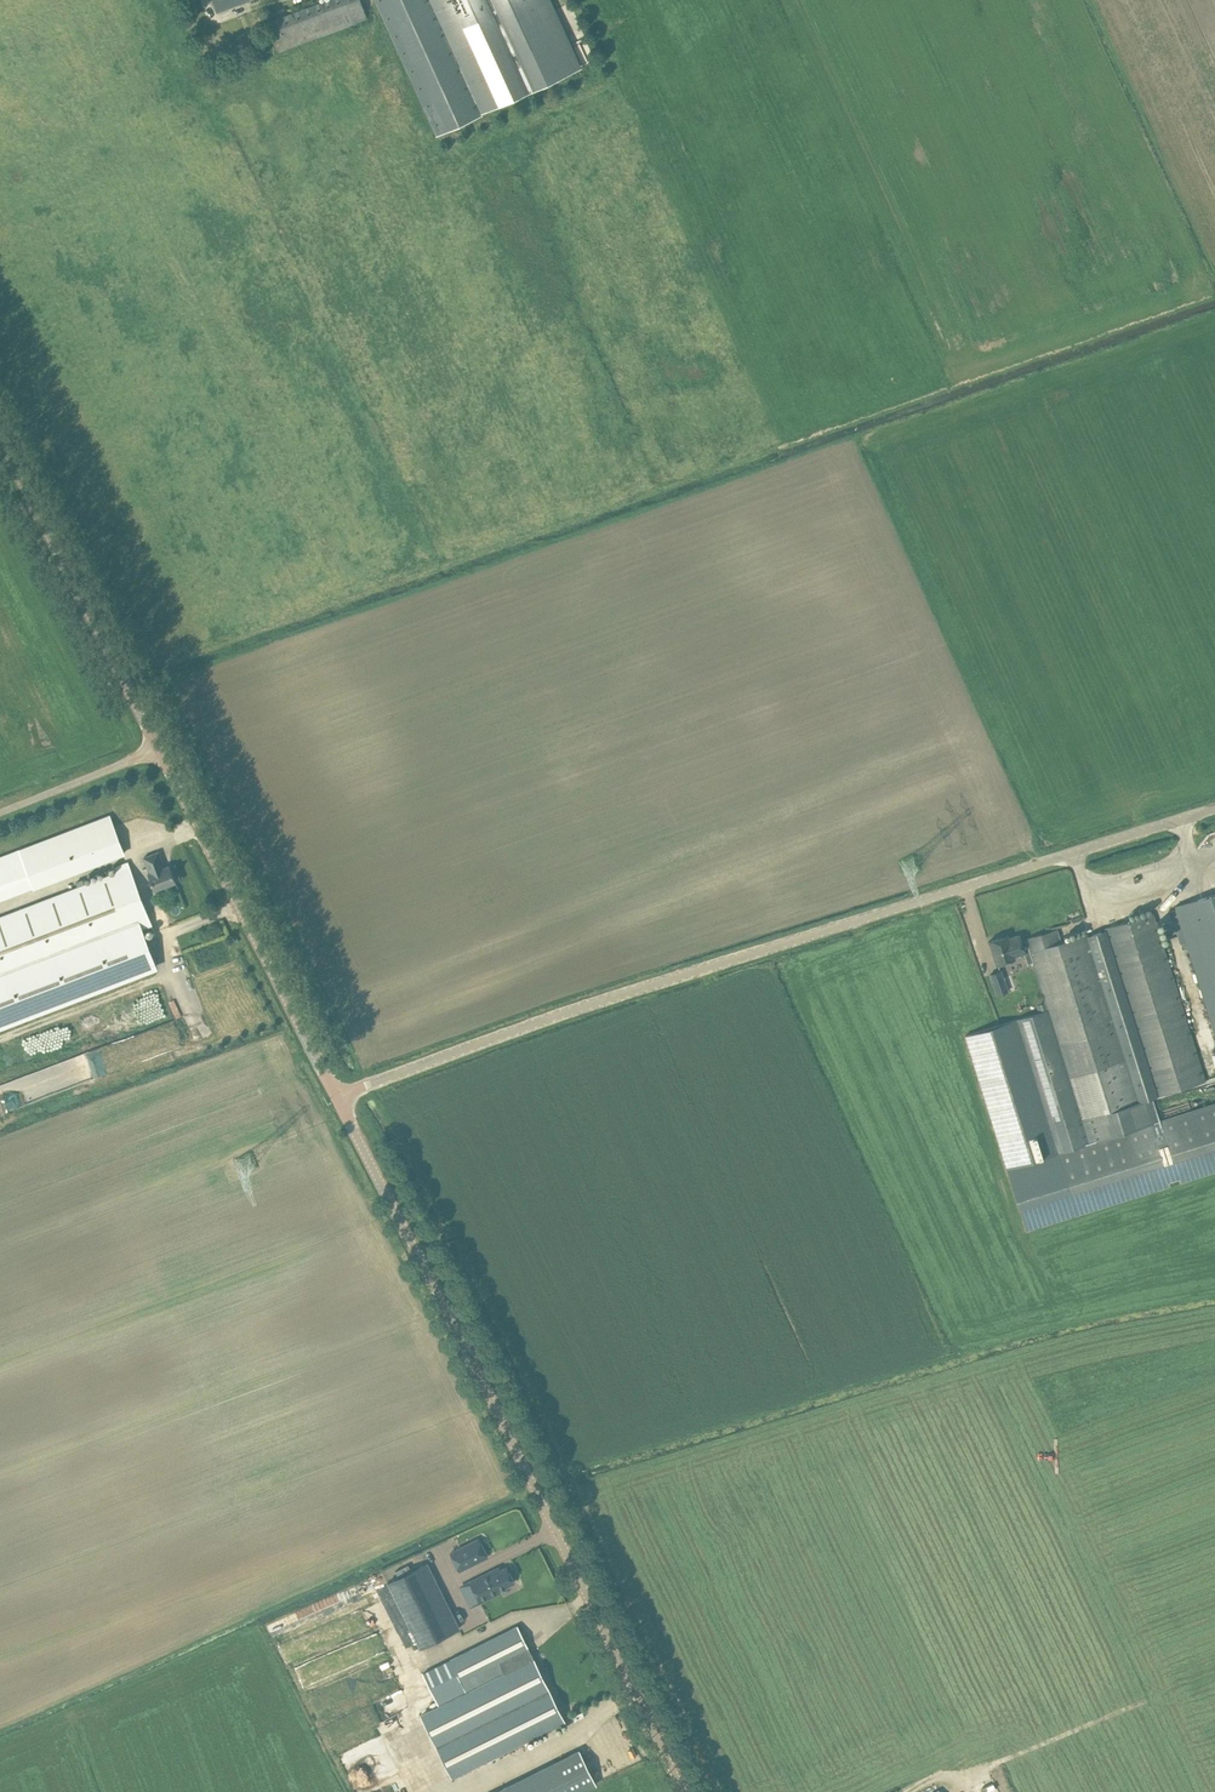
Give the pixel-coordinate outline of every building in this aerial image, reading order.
[(217,12),(250,0),(213,0),(217,12)] [(360,0),(325,0),(266,22),(277,53),(367,19),(360,0)] [(435,133),(481,113),(480,110),(580,65),(550,0),(375,0),(435,133)] [(260,10),(264,22),(274,18),(270,7),(260,10)] [(47,839),(61,876),(124,852),(110,815),(47,839)] [(33,887),(19,850),(0,857),(0,900),(33,887)] [(144,857),(149,873),(148,873),(154,890),(176,882),(169,865),(164,867),(158,852),(144,857)] [(130,867),(0,917),(0,1026),(157,966),(142,928),(152,924),(130,867)] [(1170,910),(1170,911),(1172,919),(1179,917),(1182,929),(1186,941),(1214,1032),(1214,894),(1175,906),(1176,908),(1170,910)] [(173,925),(165,906),(153,911),(161,930),(173,925)] [(1105,928),(1106,930),(1087,936),(1087,934),(1061,942),(1057,931),(1042,935),(1042,934),(1025,939),(1026,940),(1021,941),(1025,953),(1024,953),(1027,964),(1033,962),(1045,1002),(1036,1005),(1039,1013),(965,1035),(1026,1230),(1076,1214),(1049,1130),(1152,1098),(1204,1082),(1152,913),(1105,928)] [(1019,935),(1009,938),(1008,935),(989,941),(996,964),(1015,958),(1014,956),(1024,953),(1025,953),(1021,941),(1019,935)] [(1001,969),(989,974),(997,995),(1009,991),(1001,969)] [(109,1008),(117,1035),(155,1024),(163,1051),(175,1048),(166,1019),(168,1018),(160,992),(109,1008)] [(1049,1130),(1076,1214),(1170,1185),(1169,1181),(1179,1178),(1180,1182),(1214,1171),(1214,1103),(1160,1120),(1159,1121),(1153,1101),(1152,1098),(1049,1130)] [(479,1539),(451,1553),(460,1570),(487,1556),(479,1539)] [(427,1563),(388,1582),(420,1646),(459,1627),(453,1615),(438,1622),(418,1582),(433,1575),(427,1563)] [(499,1589),(514,1581),(507,1566),(492,1574),(490,1571),(470,1581),(480,1602),(500,1592),(499,1589)] [(270,1624),(274,1633),(313,1617),(309,1608),(270,1624)] [(529,1648),(518,1626),(450,1659),(423,1673),(439,1706),(504,1674),(499,1663),(529,1648)] [(504,1674),(439,1706),(421,1715),(436,1746),(550,1690),(529,1648),(499,1663),(504,1674)] [(565,1721),(550,1690),(436,1746),(452,1777),(565,1721)] [(597,1785),(581,1752),(558,1763),(573,1791),(584,1791),(597,1785)]
